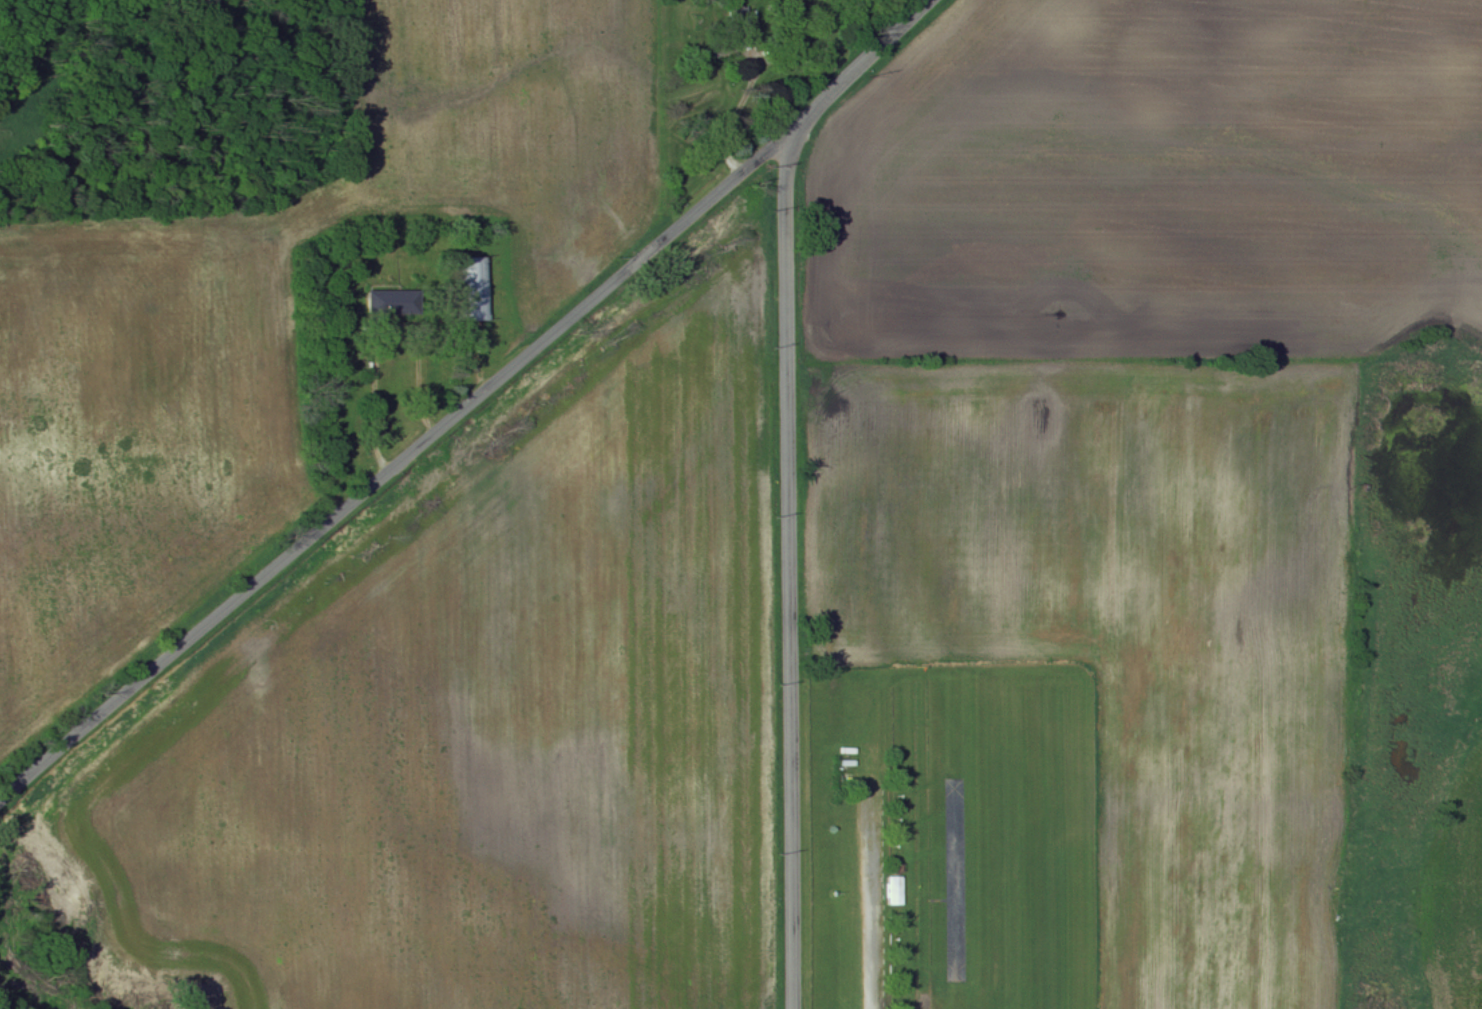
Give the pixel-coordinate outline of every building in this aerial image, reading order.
[(492,321),(490,257),(466,258),(468,322),(492,321)] [(420,292),(369,291),(368,317),(388,317),(388,315),(420,316),(420,292)] [(903,877),(889,878),(889,907),(903,906),(903,877)]
